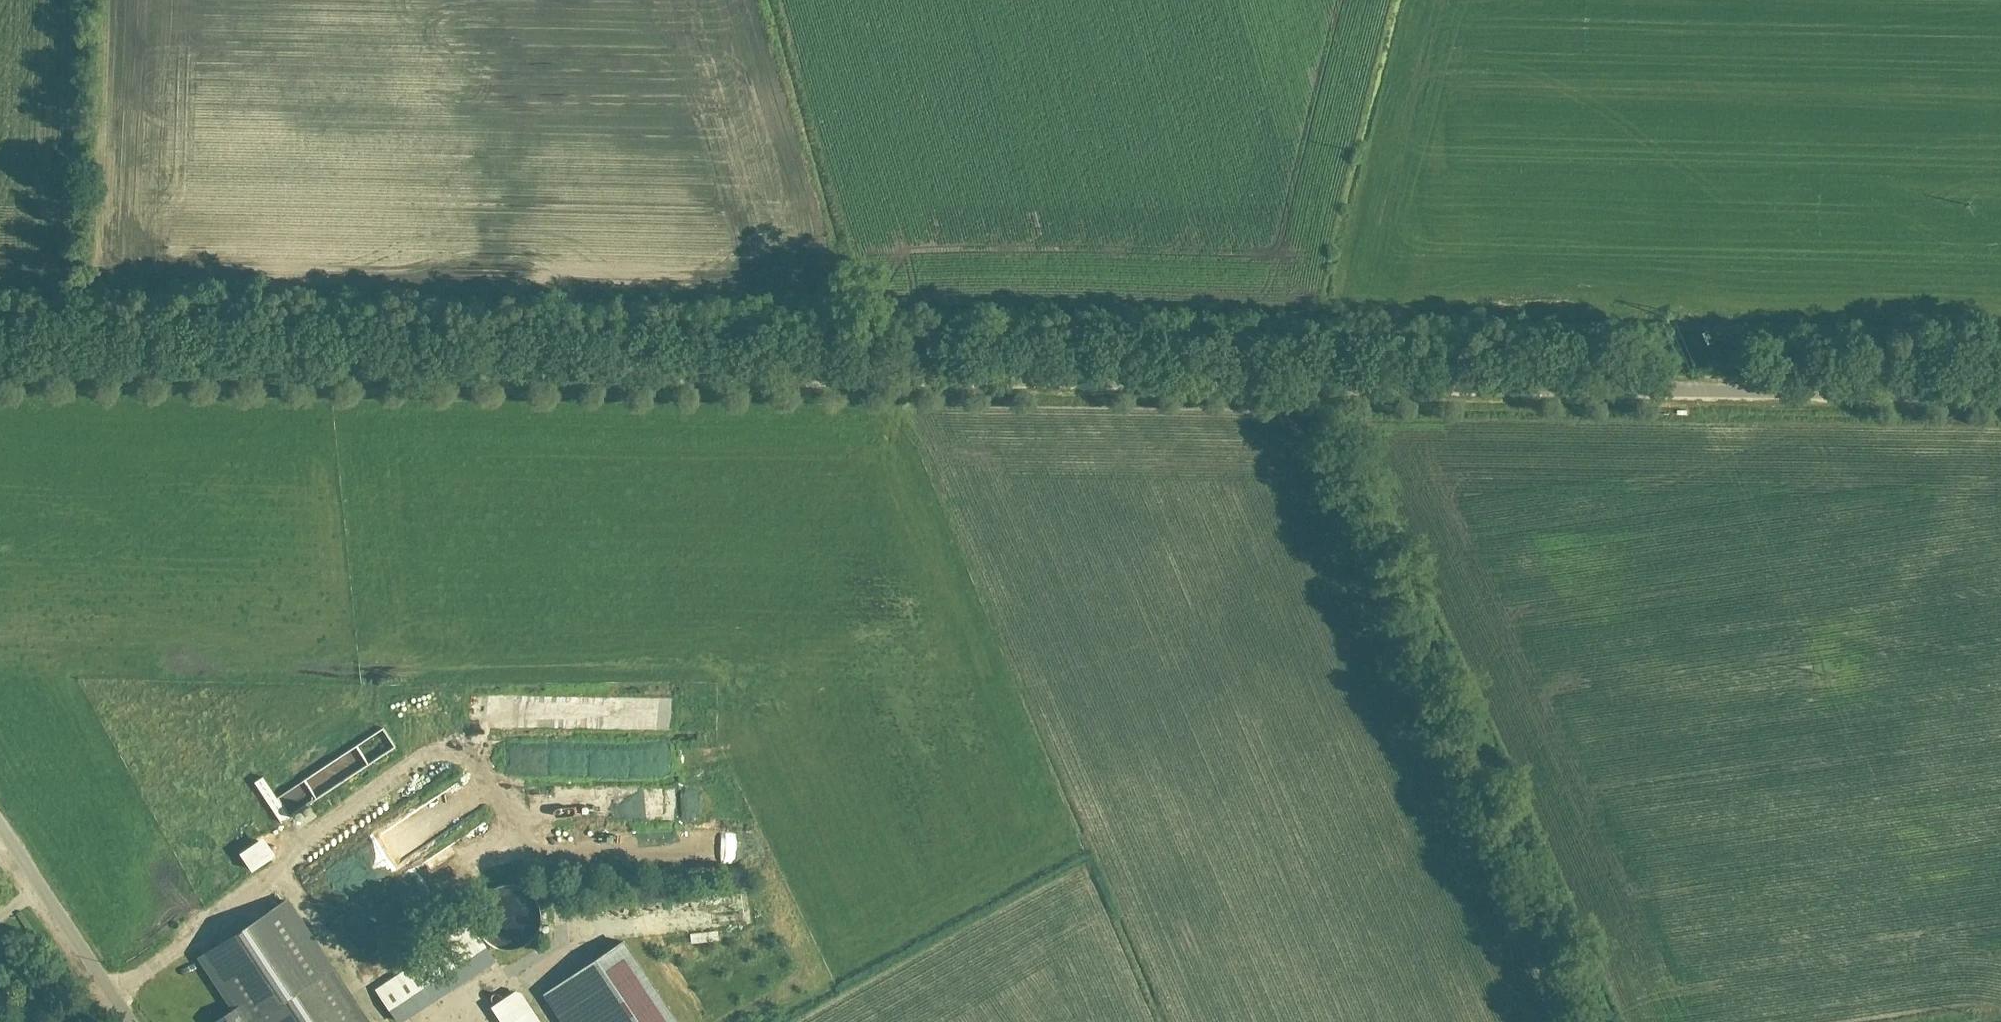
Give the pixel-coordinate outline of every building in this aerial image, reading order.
[(401,746),(386,726),(272,800),(286,822),(401,746)] [(482,901),(478,912),(478,923),(481,934),(489,943),(498,950),(510,953),(521,951),(532,947),(540,939),(545,928),(547,917),(545,906),(539,896),(531,889),(520,884),(509,883),(498,886),(489,892),(482,901)] [(284,905),(199,964),(232,1012),(217,1021),(365,1021),(284,905)] [(378,986),(401,1021),(407,1021),(497,963),(472,924),(378,986)] [(559,1021),(670,1021),(620,947),(543,998),(559,1021)] [(524,986),(496,1005),(507,1021),(548,1021),(524,986)]
